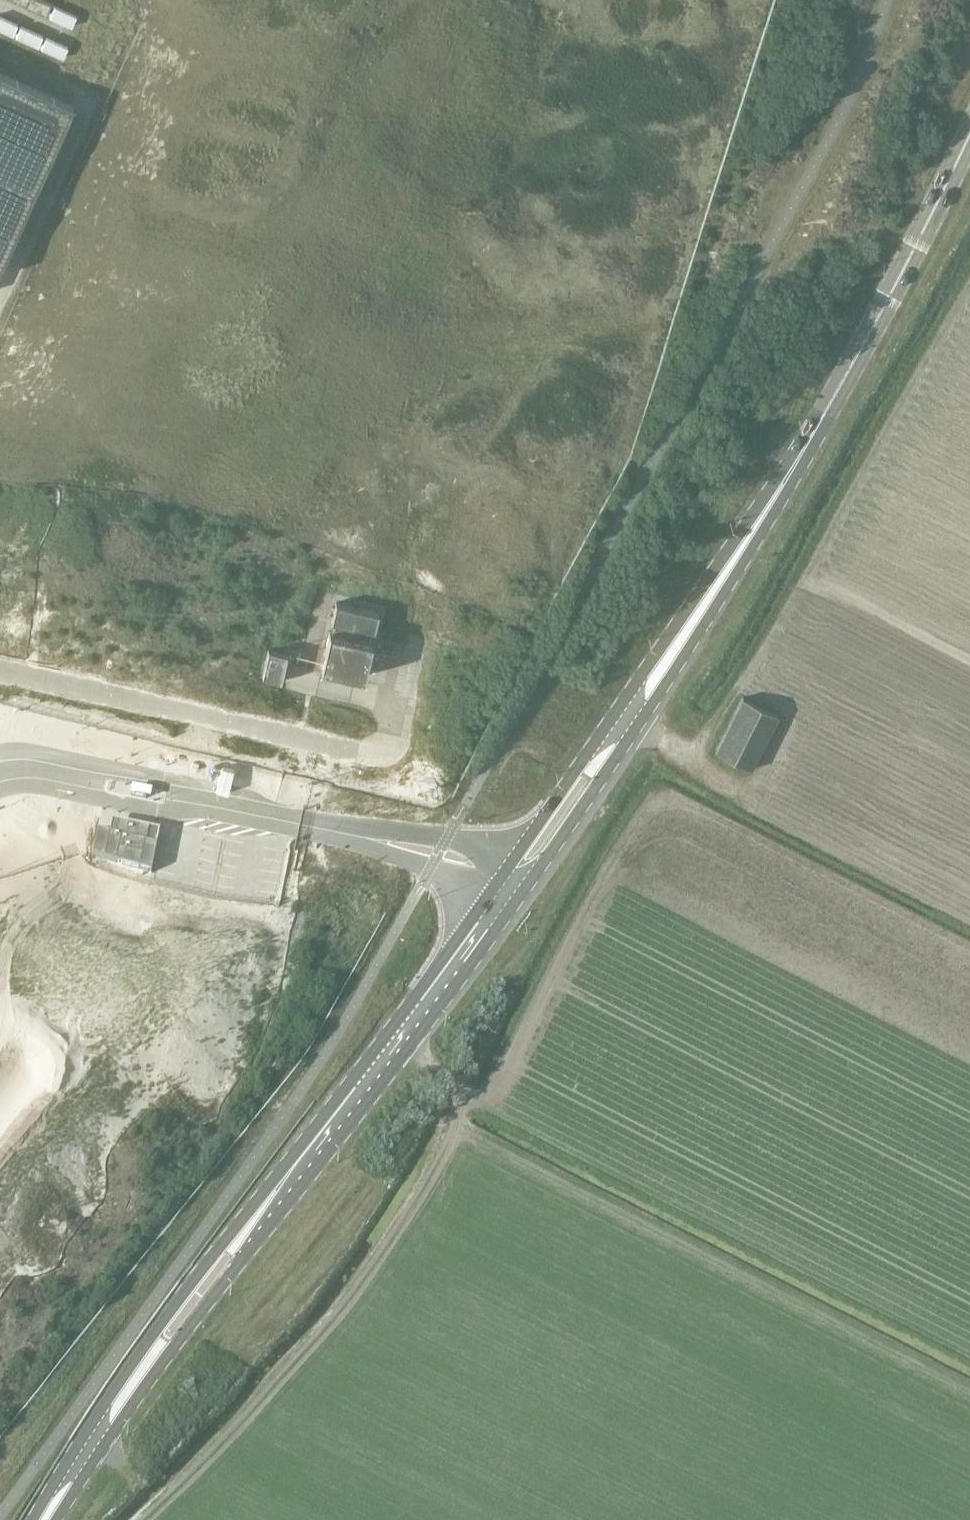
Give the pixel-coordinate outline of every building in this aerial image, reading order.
[(72,106),(0,73),(0,264),(72,106)] [(377,612),(335,603),(320,666),(363,676),(377,612)] [(286,654),(268,650),(262,676),(280,680),(286,654)] [(778,716),(741,697),(714,751),(752,768),(778,716)]
